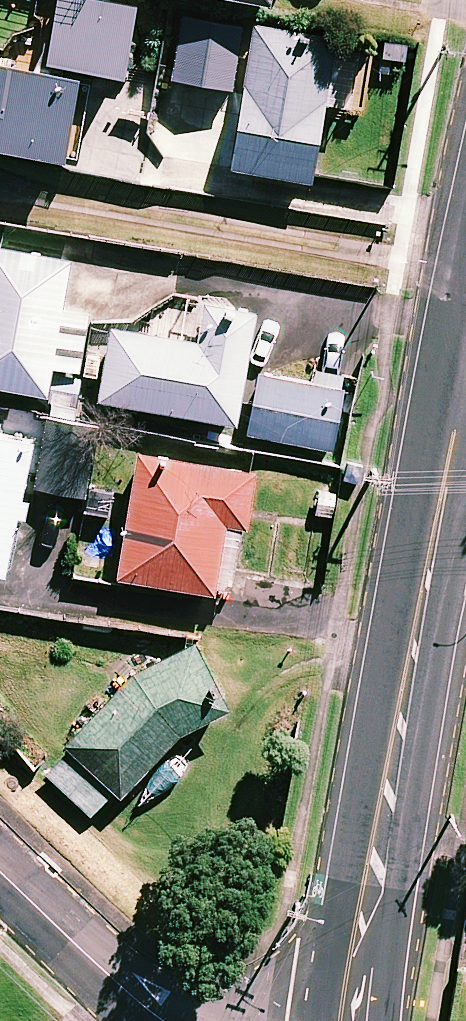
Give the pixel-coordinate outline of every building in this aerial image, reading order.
[(80,160),(91,74),(128,78),(137,1),(130,0),(51,0),(42,70),(0,65),(0,150),(80,160)] [(335,40),(255,28),(233,168),(313,181),(335,40)] [(80,370),(88,314),(59,310),(66,261),(0,252),(0,389),(49,395),(52,367),(80,370)] [(256,312),(188,299),(180,342),(113,329),(100,400),(236,425),(256,312)] [(333,449),(345,365),(310,360),(307,382),(258,376),(250,438),(333,449)] [(96,424),(47,418),(38,489),(90,496),(87,515),(112,518),(115,492),(89,490),(96,424)] [(0,422),(0,574),(7,575),(35,429),(0,422)] [(256,468),(139,451),(121,580),(216,594),(225,525),(247,528),(256,468)] [(41,770),(93,818),(113,796),(118,800),(177,736),(225,710),(215,691),(218,689),(192,641),(129,675),(41,770)]
